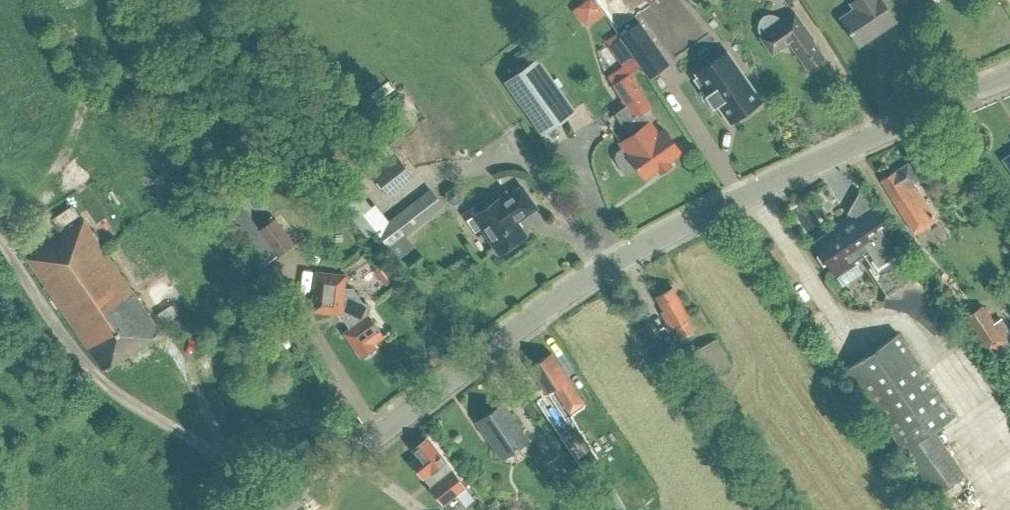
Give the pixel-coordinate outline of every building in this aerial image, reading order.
[(606,13),(623,1),(622,0),(596,0),(606,13)] [(847,3),(851,9),(840,17),(859,45),(896,21),(887,8),(899,0),(852,0),(847,3)] [(757,31),(760,35),(759,36),(772,54),(789,42),(807,68),(824,57),(806,30),(805,30),(793,13),(781,21),(778,16),(773,14),(767,13),(762,15),(758,20),(757,25),(757,31)] [(636,18),(619,30),(650,74),(667,62),(636,18)] [(506,63),(514,74),(503,82),(541,135),(574,111),(528,47),(506,63)] [(717,105),(729,122),(761,100),(727,50),(695,73),(697,75),(693,78),(713,108),(717,105)] [(649,121),(643,112),(651,106),(629,73),(612,84),(633,116),(628,119),(626,131),(629,136),(620,142),(623,146),(616,151),(615,155),(615,159),(617,164),(625,174),(637,166),(645,177),(680,151),(664,128),(658,133),(649,121)] [(410,178),(393,154),(383,142),(360,159),(387,196),(410,178)] [(914,232),(936,219),(913,183),(918,180),(907,163),(896,170),(895,170),(880,179),(914,232)] [(500,197),(492,202),(487,195),(462,211),(474,230),(481,226),(499,253),(526,235),(516,221),(536,207),(521,186),(501,200),(500,197)] [(363,213),(376,230),(390,248),(442,206),(429,190),(389,221),(375,203),(363,213)] [(845,214),(848,216),(828,229),(829,231),(813,241),(834,273),(865,253),(874,267),(868,270),(884,295),(881,307),(884,307),(892,308),(900,311),(907,314),(915,318),(921,323),(927,329),(933,335),(948,322),(872,205),(868,207),(858,192),(845,214)] [(257,232),(276,257),(293,245),(283,232),(289,227),(280,215),(257,232)] [(103,370),(160,331),(84,219),(27,258),(103,370)] [(396,276),(386,262),(374,270),(384,285),(396,276)] [(313,272),(311,284),(309,313),(341,316),(350,328),(344,332),(362,356),(364,354),(367,355),(373,352),(373,348),(375,347),(372,343),(383,335),(368,315),(369,306),(361,303),(351,289),(343,288),(344,275),(313,272)] [(684,342),(694,336),(692,332),(685,319),(689,317),(672,287),(656,296),(666,314),(663,316),(670,328),(674,325),(684,342)] [(993,322),(982,306),(965,317),(994,361),(1009,350),(1009,334),(999,318),(993,322)] [(962,475),(933,430),(955,415),(897,333),(847,368),(934,494),(962,475)] [(287,338),(283,342),(286,347),(291,343),(287,338)] [(700,347),(680,358),(683,363),(691,378),(696,386),(731,365),(726,358),(715,339),(700,347)] [(569,412),(583,402),(551,352),(529,366),(546,393),(554,388),(569,412)] [(502,403),(500,404),(474,422),(499,460),(528,441),(502,403)] [(572,412),(563,417),(551,425),(577,464),(598,450),(572,412)] [(412,448),(409,450),(415,458),(411,462),(443,503),(449,509),(452,509),(461,503),(454,494),(465,486),(452,470),(445,462),(446,461),(427,437),(412,448)] [(563,486),(574,479),(559,456),(548,464),(563,486)] [(625,509),(613,489),(602,495),(611,509),(624,509),(625,509)]
